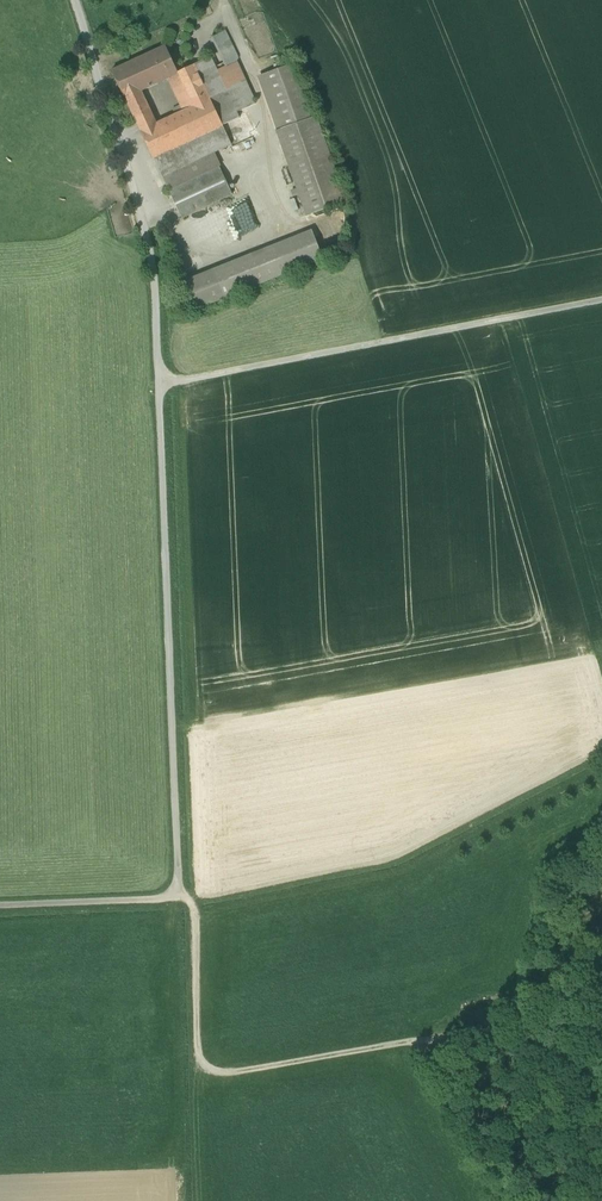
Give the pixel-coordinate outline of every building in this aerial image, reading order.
[(233,47),(225,31),(213,37),(226,63),(228,66),(237,62),(231,48),(233,47)] [(164,46),(145,55),(149,63),(149,64),(153,74),(156,73),(161,82),(168,79),(177,74),(177,73),(164,46)] [(145,55),(112,71),(136,122),(152,114),(141,91),(161,82),(156,73),(153,74),(149,64),(149,63),(145,55)] [(211,57),(194,65),(199,76),(202,75),(203,76),(211,73),(210,71),(216,68),(211,57)] [(216,68),(210,71),(211,73),(203,76),(202,75),(199,76),(210,99),(223,126),(240,118),(237,112),(256,103),(245,80),(237,62),(228,66),(226,63),(216,68)] [(194,65),(177,73),(177,74),(168,79),(180,106),(174,109),(176,115),(210,99),(199,76),(194,65)] [(292,65),(258,77),(277,131),(311,118),(292,65)] [(157,124),(141,131),(154,159),(154,158),(223,126),(210,99),(176,115),(157,124)] [(152,114),(136,122),(141,131),(157,124),(152,114)] [(277,131),(276,131),(306,216),(346,202),(316,117),(311,118),(277,131)] [(223,126),(154,158),(163,177),(213,154),(232,145),(223,126)] [(213,154),(163,177),(169,191),(220,168),(213,154)] [(220,168),(169,191),(182,219),(233,195),(220,168)] [(314,238),(190,287),(198,308),(322,258),(314,238)]
